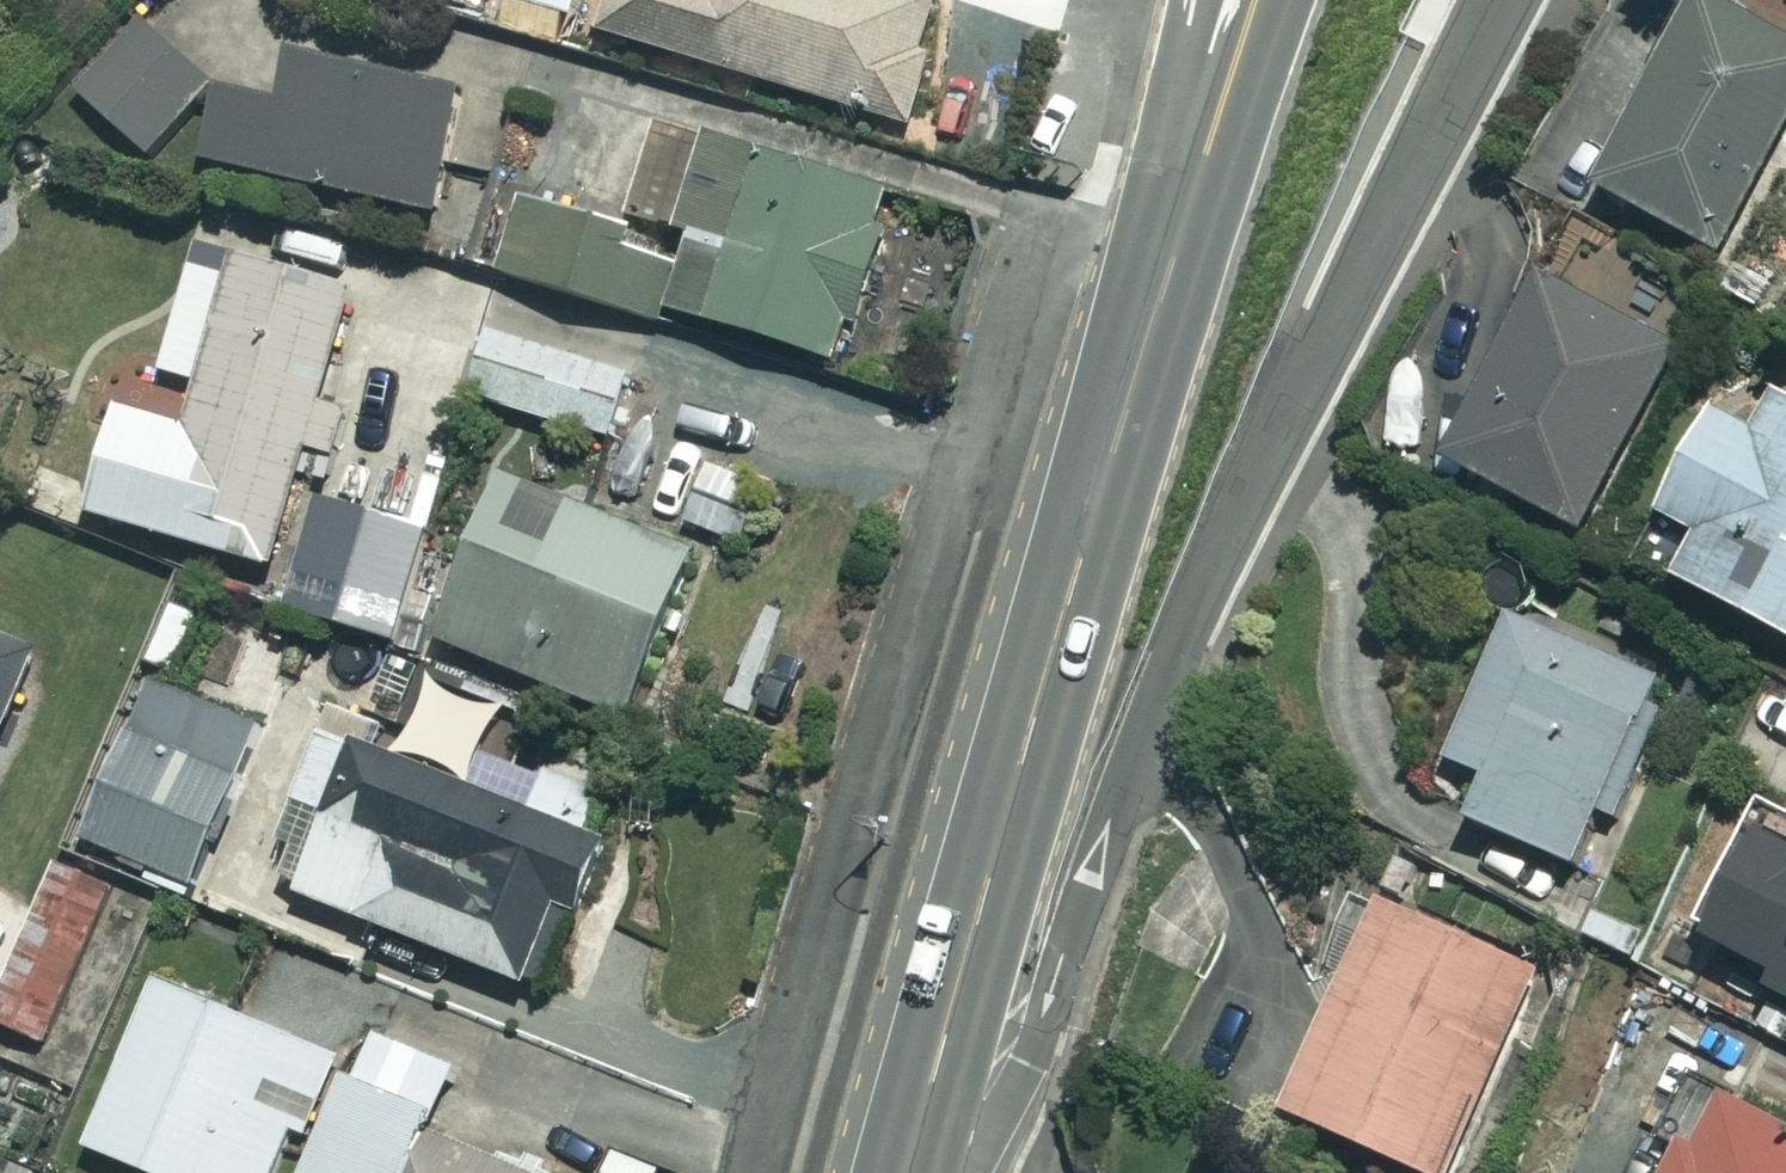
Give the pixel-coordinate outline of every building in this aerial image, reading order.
[(575,14),(578,0),(525,0),(575,14)] [(597,28),(903,121),(940,0),(606,0),(597,28)] [(1714,0),(1695,0),(1596,185),(1720,251),(1785,127),(1785,38),(1714,0)] [(211,83),(139,18),(75,89),(147,154),(211,83)] [(455,88),(286,50),(275,99),(217,86),(201,157),(428,208),(455,88)] [(888,186),(660,121),(629,230),(523,199),(502,271),(655,315),(658,304),(839,356),(888,186)] [(348,284),(232,251),(183,424),(114,404),(84,511),(268,563),(348,284)] [(1677,343),(1531,269),(1437,455),(1583,529),(1677,343)] [(632,373),(488,328),(468,394),(612,439),(632,373)] [(1410,352),(1370,424),(1420,452),(1460,380),(1410,352)] [(1772,388),(1750,429),(1709,406),(1653,507),(1694,530),(1671,573),(1785,636),(1785,396),(1772,388)] [(690,549),(495,472),(430,635),(625,712),(690,549)] [(1670,669),(1507,602),(1445,755),(1483,770),(1464,817),(1589,867),(1670,669)] [(40,653),(0,635),(0,745),(40,653)] [(215,841),(250,752),(262,723),(144,676),(78,843),(188,887),(208,838),(215,841)] [(424,684),(400,743),(467,770),(491,711),(424,684)] [(250,752),(215,841),(298,874),(292,888),(541,987),(600,837),(581,829),(598,787),(545,766),(528,808),(323,727),(305,774),(250,752)] [(1772,968),(1763,987),(1785,998),(1785,805),(1753,790),(1687,927),(1772,968)] [(56,862),(0,996),(0,1020),(51,1042),(117,888),(56,862)] [(1390,907),(1294,1115),(1420,1172),(1463,1172),(1552,981),(1390,907)] [(153,977),(84,1144),(155,1172),(273,1172),(325,1049),(153,977)] [(425,1133),(453,1066),(360,1028),(301,1172),(409,1172),(425,1133)] [(1711,1077),(1665,1172),(1785,1172),(1785,1112),(1711,1077)] [(409,1172),(525,1172),(425,1133),(409,1172)]
